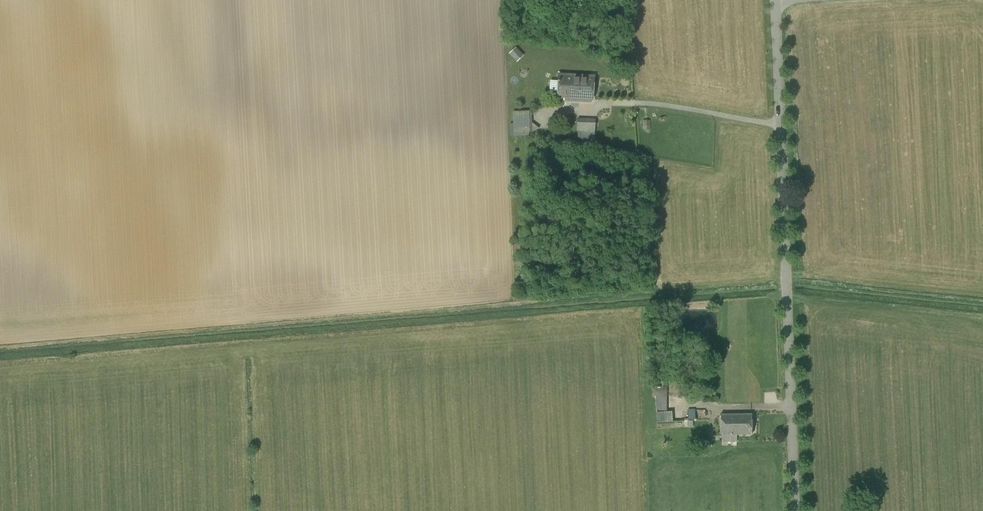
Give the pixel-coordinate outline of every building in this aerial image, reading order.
[(508,53),(516,61),(523,54),(515,46),(508,53)] [(594,78),(559,76),(557,98),(593,100),(594,78)] [(514,133),(533,133),(533,132),(539,128),(532,123),(532,111),(513,111),(514,133)] [(595,149),(596,119),(577,118),(577,131),(582,132),(582,142),(579,142),(578,149),(595,149)] [(656,412),(666,412),(667,387),(655,386),(656,412)] [(657,423),(673,422),(672,411),(666,412),(656,412),(657,423)] [(722,443),(737,443),(736,436),(751,435),(751,415),(722,416),(722,443)]
